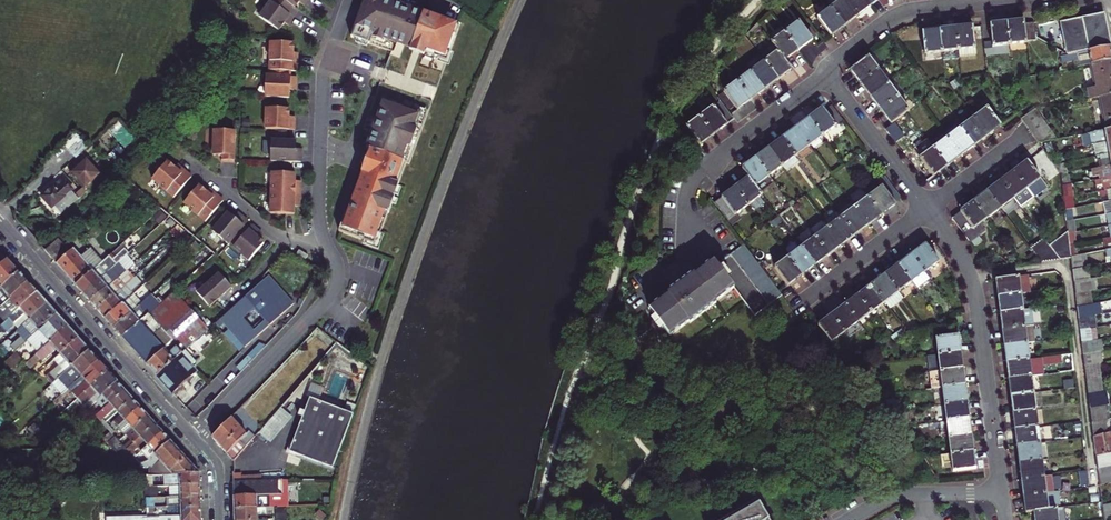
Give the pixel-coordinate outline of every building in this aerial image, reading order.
[(258,18),(277,30),(283,22),(286,17),(289,19),(296,9),(293,7),(283,0),(269,0),(258,18)] [(347,38),(388,52),(382,69),(377,68),(372,82),(377,84),(361,130),(370,134),(365,150),(368,151),(366,159),(367,160),(348,215),(345,214),(338,233),(374,245),(399,173),(402,174),(428,100),(433,85),(456,19),(382,0),(360,0),(347,38)] [(846,0),(841,0),(831,8),(844,26),(858,15),(846,0)] [(868,0),(846,0),(858,15),(872,5),(868,0)] [(844,26),(831,8),(818,17),(831,35),(844,26)] [(1110,46),(1104,14),(1060,23),(1066,55),(1110,46)] [(1010,39),(1026,37),(1024,22),(1023,16),(1007,18),(1010,39)] [(1010,39),(1007,18),(990,20),(994,42),(1010,39)] [(1037,35),(1034,20),(1024,22),(1026,37),(1037,35)] [(800,23),(788,31),(801,50),(813,41),(800,23)] [(974,23),(956,25),(959,47),(961,59),(979,56),(974,23)] [(959,47),(956,25),(939,28),(942,50),(959,47)] [(942,50),(939,28),(925,30),(928,52),(942,50)] [(801,50),(788,31),(773,42),(780,52),(787,61),(801,50)] [(294,41),(271,40),(269,68),(270,68),(283,69),(290,69),(297,69),(298,57),(293,57),(294,51),(294,41)] [(1066,55),(1060,56),(1062,63),(1079,59),(1081,66),(1091,64),(1110,60),(1110,49),(1110,46),(1066,55)] [(780,52),(767,62),(780,79),(793,69),(787,61),(780,52)] [(861,82),(878,70),(867,55),(851,68),(861,82)] [(1091,64),(1096,86),(1086,89),(1089,99),(1099,96),(1110,94),(1110,60),(1091,64)] [(767,62),(754,72),(767,89),(780,79),(767,62)] [(1002,82),(999,69),(988,72),(996,83),(1002,82)] [(871,95),(888,83),(878,70),(861,82),(871,95)] [(767,89),(754,72),(740,82),(753,99),(767,89)] [(266,73),(266,94),(290,95),(290,87),(290,83),(297,84),(297,75),(290,74),(270,74),(266,73)] [(753,99),(740,82),(726,93),(736,107),(738,110),(753,99)] [(888,83),(871,95),(881,109),(899,96),(888,83)] [(736,107),(726,93),(721,97),(731,110),(736,107)] [(1099,96),(1107,130),(1110,129),(1110,94),(1099,96)] [(899,96),(881,109),(892,124),(908,112),(910,111),(899,96)] [(701,118),(714,135),(734,120),(721,102),(701,118)] [(824,109),(836,124),(843,119),(831,103),(824,109)] [(266,105),(265,126),(294,127),(295,118),(289,118),(289,114),(289,106),(266,105)] [(822,106),(809,116),(822,134),(836,124),(824,109),(822,106)] [(987,107),(974,117),(987,135),(1000,125),(987,107)] [(1022,119),(1029,129),(1043,118),(1037,109),(1022,119)] [(809,116),(795,126),(808,144),(822,134),(809,116)] [(129,143),(138,135),(122,117),(113,125),(129,143)] [(974,117),(961,127),(974,145),(987,135),(974,117)] [(714,135),(701,118),(687,128),(700,146),(714,135)] [(1029,129),(1034,136),(1049,126),(1043,118),(1029,129)] [(795,126),(782,136),(795,154),(808,144),(795,126)] [(1039,144),(1059,140),(1049,126),(1034,136),(1039,143),(1039,144)] [(974,145),(961,127),(947,137),(960,155),(974,145)] [(213,128),(212,152),(221,152),(225,153),(224,159),(234,159),(235,129),(213,128)] [(1097,144),(1110,141),(1110,129),(1107,130),(1082,135),(1084,147),(1097,144)] [(90,146),(77,132),(65,144),(77,157),(90,146)] [(782,136),(768,146),(781,164),(795,154),(782,136)] [(947,137),(933,147),(946,165),(960,155),(947,137)] [(272,138),(270,159),(301,161),(301,152),(295,151),(295,147),(296,139),(272,138)] [(1100,156),(1110,153),(1110,141),(1097,144),(1100,156)] [(768,146),(755,156),(768,174),(781,164),(768,146)] [(933,147),(919,158),(932,175),(946,165),(933,147)] [(1102,168),(1110,166),(1110,153),(1100,156),(1102,168)] [(64,177),(46,193),(63,211),(91,186),(89,185),(105,170),(90,154),(74,169),(87,184),(79,191),(75,186),(76,186),(69,178),(67,180),(64,177)] [(781,164),(786,170),(800,160),(795,154),(781,164)] [(754,184),(768,174),(755,156),(741,166),(748,175),(754,184)] [(169,160),(154,178),(176,196),(194,175),(184,167),(181,170),(177,167),(169,160)] [(1027,162),(1013,172),(1025,188),(1033,198),(1045,189),(1027,162)] [(1104,179),(1110,178),(1110,166),(1102,168),(1104,179)] [(272,170),(270,191),(300,192),(300,184),(294,183),(294,179),(295,171),(272,170)] [(1013,197),(1025,188),(1013,172),(1001,181),(1013,197)] [(1079,179),(1078,173),(1062,176),(1062,183),(1079,179)] [(748,175),(734,185),(747,202),(760,192),(754,184),(748,175)] [(999,208),(1013,197),(1001,181),(987,191),(999,208)] [(143,193),(132,184),(119,197),(128,207),(143,193)] [(207,220),(225,199),(215,191),(213,195),(208,191),(201,184),(185,202),(207,220)] [(713,201),(725,218),(747,202),(734,185),(713,201)] [(1072,197),(1071,185),(1063,186),(1064,198),(1071,197),(1072,197)] [(880,186),(867,195),(881,213),(893,203),(880,186)] [(270,191),(269,211),(293,213),(293,205),(293,201),(299,201),(300,192),(270,191)] [(985,218),(999,208),(987,191),(973,201),(985,218)] [(867,195),(854,205),(866,223),(881,213),(867,195)] [(985,218),(973,201),(951,217),(968,241),(981,231),(981,226),(979,223),(985,218)] [(853,233),(866,223),(854,205),(840,215),(853,233)] [(234,215),(228,210),(213,228),(229,241),(231,239),(244,224),(248,219),(241,213),(237,218),(234,215)] [(836,210),(822,220),(826,225),(839,243),(853,233),(840,215),(836,210)] [(248,228),(235,243),(234,245),(249,259),(264,241),(258,236),(255,233),(259,229),(252,223),(248,228)] [(244,224),(231,239),(235,243),(248,228),(244,224)] [(839,243),(826,225),(813,235),(826,252),(839,243)] [(1070,245),(1069,234),(1069,232),(1062,237),(1071,248),(1070,245)] [(812,262),(826,252),(813,235),(800,245),(812,262)] [(1071,248),(1062,237),(1049,247),(1058,259),(1072,258),(1072,257),(1071,248)] [(1043,238),(1029,248),(1039,262),(1058,259),(1049,247),(1043,238)] [(45,251),(50,257),(63,246),(58,240),(45,251)] [(81,256),(68,241),(63,246),(50,257),(76,286),(103,262),(90,249),(81,256)] [(214,253),(204,245),(191,258),(199,267),(214,253)] [(798,273),(812,262),(800,245),(786,255),(798,273)] [(76,286),(84,294),(105,274),(132,249),(130,246),(123,252),(122,251),(107,264),(104,261),(103,262),(76,286)] [(927,247),(914,256),(927,274),(940,264),(927,247)] [(740,264),(744,270),(749,277),(754,283),(758,290),(763,296),(768,302),(772,309),(786,298),(784,296),(781,292),(776,286),(772,280),(767,273),(763,267),(758,261),(753,254),(748,248),(735,258),(740,264)] [(84,294),(91,303),(116,280),(118,277),(115,274),(136,253),(132,249),(105,274),(84,294)] [(299,251),(295,256),(304,262),(307,256),(299,251)] [(1086,254),(1080,255),(1078,255),(1072,257),(1072,258),(1073,270),(1082,268),(1088,267),(1086,254)] [(784,283),(798,273),(786,255),(772,265),(784,283)] [(927,274),(914,256),(901,266),(914,284),(927,274)] [(19,272),(7,259),(0,265),(0,289),(19,272)] [(91,303),(98,310),(124,286),(146,266),(142,262),(122,281),(118,277),(116,280),(91,303)] [(671,298),(653,313),(674,340),(693,325),(694,327),(720,306),(719,305),(737,291),(716,263),(698,278),(697,276),(670,297),(671,298)] [(900,294),(914,284),(901,266),(887,276),(900,294)] [(1073,270),(1075,283),(1091,279),(1088,267),(1082,268),(1073,270)] [(0,308),(28,283),(19,272),(0,289),(0,308)] [(221,273),(199,293),(211,306),(233,286),(221,273)] [(927,274),(914,284),(918,290),(919,291),(933,281),(927,274)] [(253,289),(215,323),(219,328),(223,324),(244,348),(282,315),(294,305),(268,275),(253,289)] [(900,294),(887,276),(873,286),(887,304),(900,294)] [(1029,276),(996,280),(998,295),(1020,293),(1031,292),(1029,276)] [(1075,283),(1076,295),(1091,292),(1094,291),(1091,279),(1075,283)] [(98,310),(106,319),(143,285),(139,280),(130,288),(128,286),(126,288),(124,286),(98,310)] [(106,319),(115,328),(138,307),(133,303),(151,285),(147,281),(143,285),(106,319)] [(7,320),(38,293),(28,283),(0,308),(0,312),(7,320)] [(873,286),(860,296),(873,314),(887,304),(873,286)] [(123,338),(149,313),(168,295),(163,290),(146,306),(147,308),(145,310),(140,305),(138,307),(115,328),(123,338)] [(168,295),(149,313),(162,328),(187,306),(174,291),(168,295)] [(1094,304),(1091,292),(1076,295),(1078,308),(1094,304)] [(7,320),(0,326),(0,332),(1,334),(5,331),(8,333),(16,326),(19,329),(47,304),(38,293),(7,320)] [(1022,310),(1020,293),(998,295),(1000,312),(1022,310)] [(887,304),(891,310),(905,300),(900,294),(887,304)] [(873,314),(860,296),(846,306),(859,324),(873,314)] [(1078,308),(1080,319),(1093,316),(1102,315),(1099,303),(1094,304),(1078,308)] [(47,304),(19,329),(25,335),(13,345),(13,347),(17,350),(29,339),(57,315),(47,304)] [(207,330),(187,306),(162,328),(153,337),(163,350),(147,365),(157,376),(185,350),(207,330)] [(846,306),(833,315),(846,333),(859,324),(846,306)] [(1003,329),(1031,326),(1032,326),(1030,309),(1022,310),(1000,312),(1003,329)] [(162,328),(149,313),(123,338),(147,365),(163,350),(153,337),(162,328)] [(57,315),(29,339),(33,344),(37,340),(39,342),(45,336),(51,342),(68,327),(57,315)] [(846,333),(833,315),(819,325),(833,344),(846,333)] [(1080,319),(1081,331),(1094,328),(1095,328),(1093,316),(1080,319)] [(1003,329),(1005,346),(1026,343),(1033,342),(1031,326),(1003,329)] [(53,352),(58,356),(78,338),(68,327),(51,342),(27,364),(30,368),(41,359),(43,361),(53,352)] [(1081,331),(1083,344),(1097,341),(1094,328),(1081,331)] [(958,334),(936,337),(939,355),(960,352),(958,334)] [(78,338),(58,356),(62,361),(51,371),(52,372),(46,378),(52,384),(58,378),(89,350),(78,338)] [(1083,344),(1084,355),(1100,352),(1103,351),(1101,340),(1097,341),(1083,344)] [(1005,346),(1007,363),(1028,360),(1026,343),(1005,346)] [(58,378),(68,389),(81,377),(99,361),(89,350),(58,378)] [(196,362),(185,350),(157,376),(173,394),(196,372),(191,367),(196,362)] [(939,355),(941,372),(962,369),(960,352),(939,355)] [(1102,364),(1100,352),(1084,355),(1086,368),(1100,365),(1102,364)] [(939,355),(928,356),(930,373),(941,372),(939,355)] [(1072,355),(1058,357),(1060,373),(1074,371),(1072,355)] [(1007,363),(1009,379),(1030,377),(1043,375),(1041,359),(1028,360),(1007,363)] [(72,393),(77,399),(108,371),(99,361),(81,377),(68,389),(72,393)] [(1100,365),(1086,368),(1087,381),(1102,378),(1100,365)] [(962,369),(941,372),(944,389),(964,387),(962,369)] [(108,371),(77,399),(82,405),(96,393),(100,397),(117,382),(108,371)] [(1009,379),(1011,397),(1033,394),(1030,377),(1009,379)] [(1102,378),(1087,381),(1089,395),(1104,392),(1102,378)] [(97,400),(105,409),(125,391),(117,382),(100,397),(97,400)] [(966,403),(964,387),(944,389),(946,405),(966,403)] [(125,391),(105,409),(98,415),(101,419),(114,409),(117,413),(133,399),(125,391)] [(1104,392),(1089,395),(1091,409),(1106,406),(1110,405),(1108,391),(1104,392)] [(1011,397),(1014,414),(1035,411),(1033,394),(1011,397)] [(355,412),(311,397),(292,451),(335,466),(340,452),(355,412)] [(115,427),(117,428),(119,427),(140,407),(133,399),(117,413),(120,416),(114,422),(117,424),(115,427)] [(969,419),(966,403),(946,405),(948,421),(969,419)] [(1106,406),(1091,409),(1092,423),(1109,419),(1106,406)] [(140,407),(119,427),(126,435),(148,415),(140,407)] [(280,407),(259,434),(271,443),(292,417),(280,407)] [(1014,414),(1016,430),(1037,427),(1035,411),(1014,414)] [(155,424),(148,415),(126,435),(133,443),(155,424)] [(246,434),(231,418),(211,437),(234,462),(255,437),(249,431),(246,434)] [(971,436),(969,419),(948,421),(951,438),(971,436)] [(1109,419),(1092,423),(1094,437),(1110,433),(1110,429),(1109,419)] [(155,424),(133,443),(128,448),(132,453),(137,448),(141,452),(163,432),(155,424)] [(8,436),(5,426),(0,430),(0,436),(8,436)] [(1016,430),(1018,446),(1039,444),(1037,427),(1016,430)] [(141,463),(138,460),(134,456),(132,453),(128,448),(120,440),(113,432),(106,437),(110,442),(110,443),(132,468),(153,467),(160,461),(172,474),(200,473),(200,472),(170,440),(150,459),(148,460),(141,463)] [(163,432),(141,452),(148,460),(150,459),(170,440),(163,432)] [(1094,437),(1097,457),(1110,454),(1110,433),(1094,437)] [(973,453),(971,436),(951,438),(953,456),(973,453)] [(1018,446),(1020,462),(1041,460),(1039,444),(1018,446)] [(975,468),(973,453),(953,456),(955,471),(975,468)] [(1107,468),(1110,467),(1110,454),(1097,457),(1098,470),(1107,468)] [(1022,480),(1043,477),(1041,460),(1020,462),(1022,480)] [(1110,484),(1107,468),(1098,470),(1098,472),(1100,486),(1110,484)] [(169,486),(180,486),(200,485),(200,473),(172,474),(169,474),(169,486)] [(1043,477),(1022,480),(1025,496),(1052,492),(1050,476),(1043,477)] [(234,497),(269,495),(284,494),(283,480),(233,481),(234,497)] [(200,485),(180,486),(181,497),(201,496),(200,485)] [(1034,512),(1060,509),(1058,491),(1052,492),(1025,496),(1027,513),(1034,512)] [(234,497),(234,509),(266,507),(270,507),(274,507),(274,504),(270,504),(269,495),(234,497)] [(201,496),(181,497),(171,497),(171,507),(181,506),(181,508),(201,507),(201,496)] [(726,519),(769,519),(758,501),(726,519)] [(1110,506),(1103,507),(1104,519),(1110,519),(1110,514),(1110,506)] [(201,507),(181,508),(181,515),(181,519),(201,518),(201,507)] [(234,509),(235,519),(257,519),(256,514),(266,514),(266,507),(234,509)] [(1060,509),(1034,512),(1035,519),(1061,519),(1060,509)]
